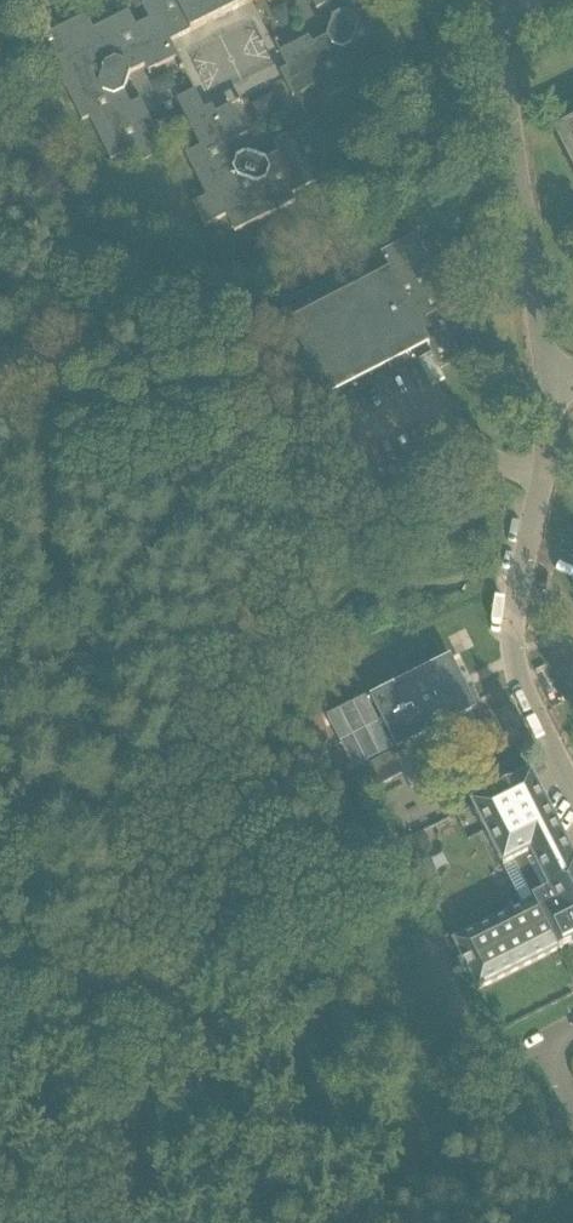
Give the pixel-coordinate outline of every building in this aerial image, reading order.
[(40,38),(52,61),(82,122),(89,118),(91,122),(111,161),(130,152),(137,166),(153,158),(148,149),(162,142),(152,122),(141,100),(131,105),(125,92),(131,74),(146,66),(149,72),(179,57),(171,42),(254,0),(170,0),(161,5),(159,0),(153,0),(142,5),(149,20),(137,27),(129,12),(94,29),(87,15),(53,32),(40,38)] [(136,22),(142,20),(137,2),(144,0),(130,0),(136,22)] [(329,98),(371,77),(378,92),(401,80),(390,57),(406,49),(381,0),(311,0),(317,11),(327,5),(333,19),(328,36),(306,47),(302,41),(279,53),(287,68),(280,72),(293,98),(321,83),(329,98)] [(226,216),(235,232),(296,202),(292,195),(335,173),(326,154),(340,147),(332,131),(323,136),(316,122),(315,122),(274,143),(279,153),(265,160),(247,154),(236,132),(243,129),(231,105),(216,113),(212,106),(205,110),(195,91),(177,100),(201,147),(185,155),(207,197),(192,204),(204,227),(226,216)] [(553,132),(572,170),(572,121),(553,132)] [(382,230),(392,249),(417,236),(407,216),(382,230)] [(292,325),(276,334),(312,402),(425,342),(429,349),(431,354),(440,370),(476,351),(417,236),(392,249),(282,307),(292,325)] [(431,354),(418,361),(431,387),(445,379),(440,370),(431,354)] [(371,698),(397,749),(476,708),(450,658),(371,698)] [(412,748),(395,757),(411,789),(428,780),(412,748)] [(392,753),(370,764),(381,786),(403,775),(392,753)] [(532,899),(452,939),(462,958),(459,966),(463,972),(469,973),(478,990),(572,941),(572,858),(531,774),(513,784),(511,781),(506,780),(500,783),(496,789),(497,792),(471,805),(502,867),(513,862),(532,899)] [(425,834),(408,843),(415,857),(432,848),(425,834)]
